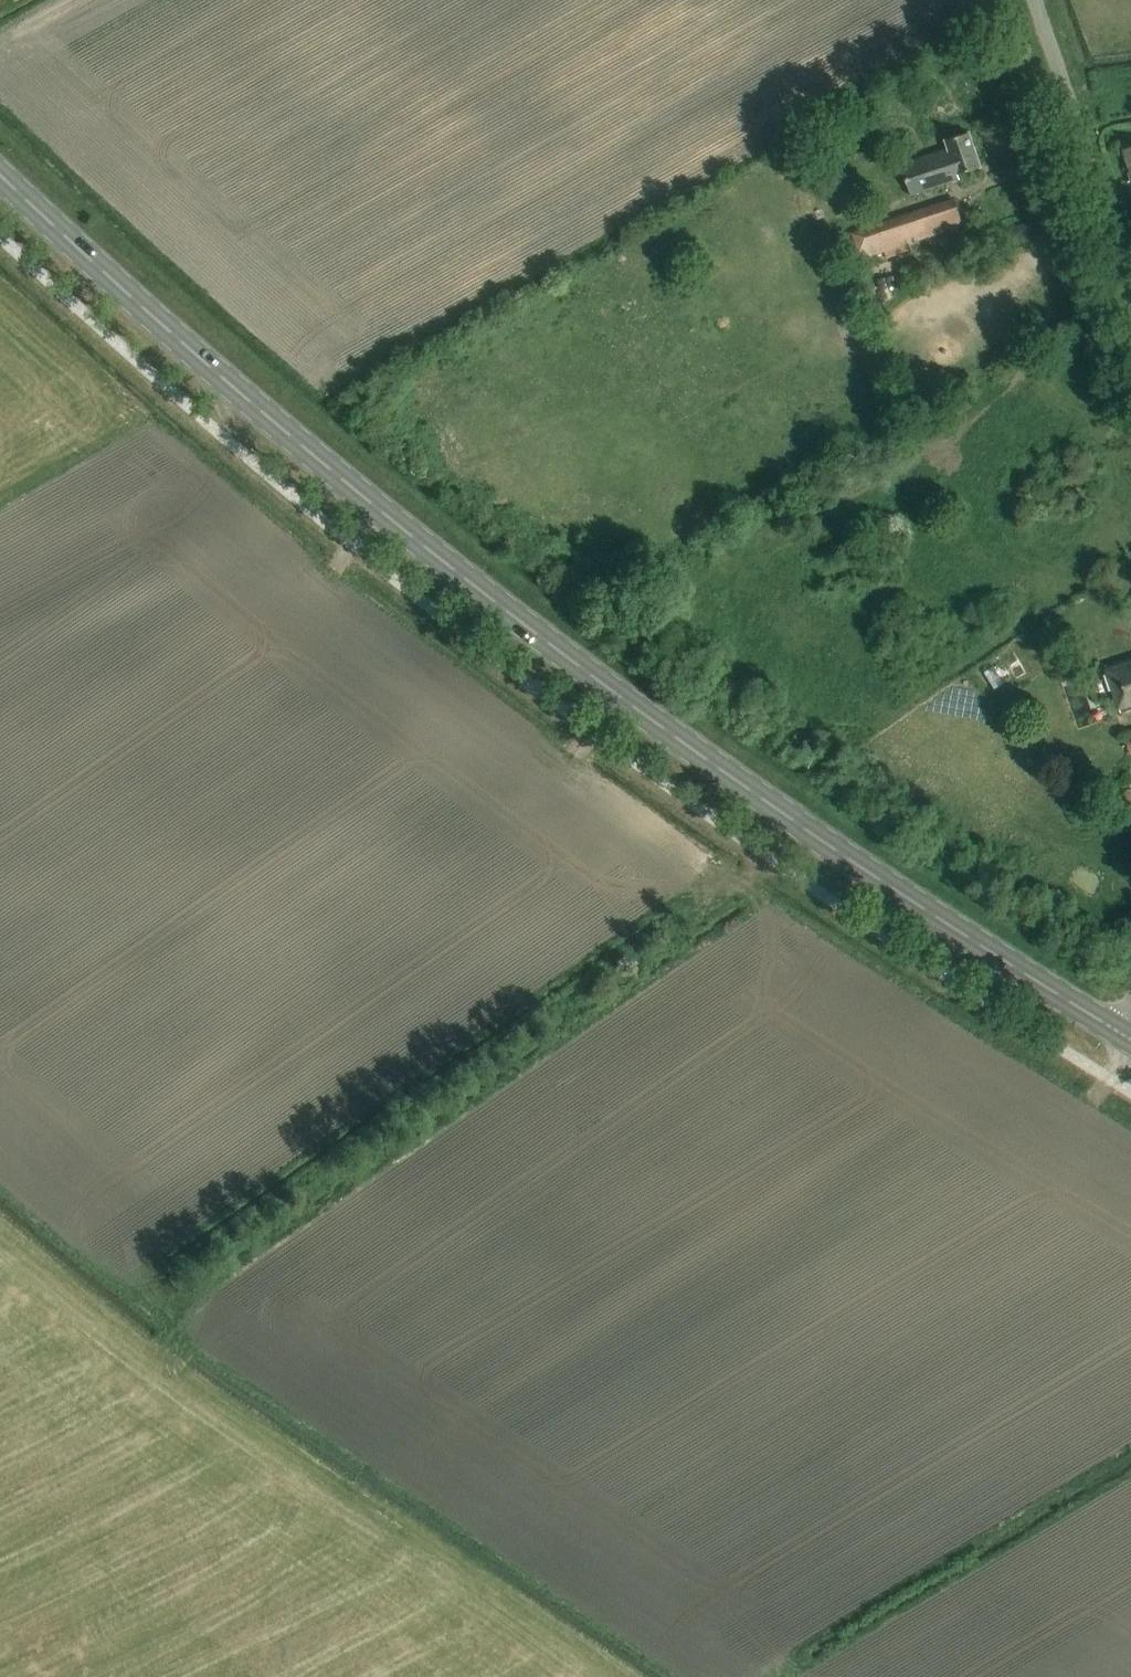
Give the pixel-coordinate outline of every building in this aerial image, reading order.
[(959,173),(980,166),(969,134),(947,141),(950,149),(905,164),(915,193),(961,177),(959,173)] [(954,197),(854,229),(863,258),(885,251),(887,256),(908,249),(905,239),(914,236),(915,240),(963,224),(954,197)] [(1106,663),(1122,711),(1130,707),(1130,654),(1106,663)] [(1078,701),(1082,721),(1095,718),(1092,698),(1078,701)] [(1122,814),(1130,808),(1130,792),(1128,788),(1112,800),(1122,814)]
